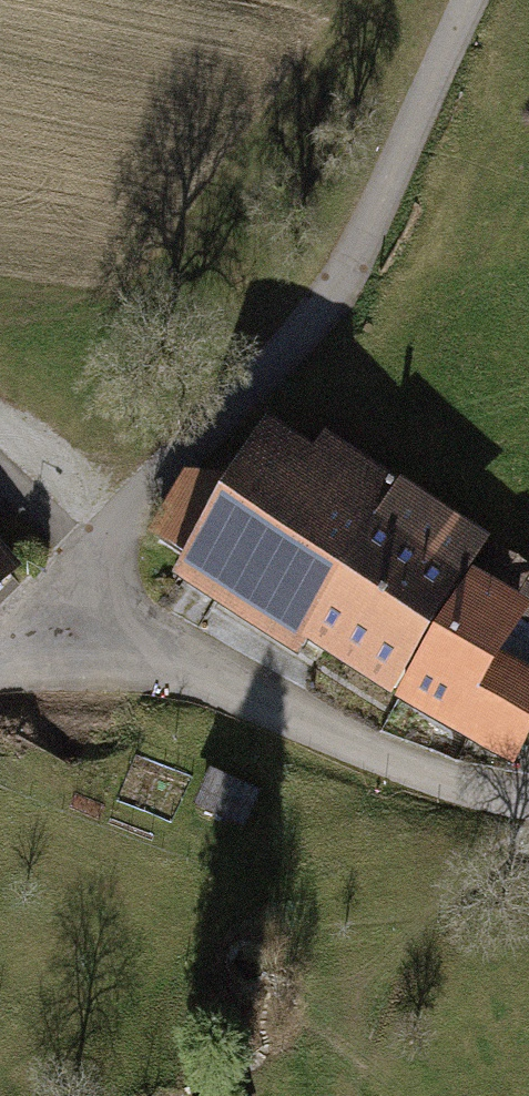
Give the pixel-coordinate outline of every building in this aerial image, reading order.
[(308,645),(395,698),(490,543),(494,537),(325,434),(317,448),(282,427),(270,419),(263,430),(234,476),(183,471),(146,531),(185,555),(171,578),(301,657),(308,645)] [(22,566),(0,543),(0,587),(22,566)] [(490,543),(395,698),(513,766),(528,740),(528,566),(490,543)] [(194,806),(244,829),(261,791),(211,768),(194,806)]
